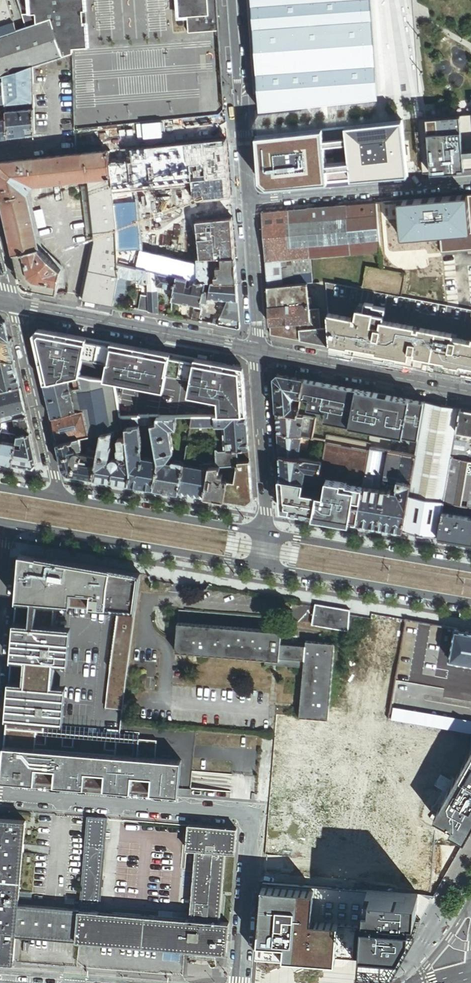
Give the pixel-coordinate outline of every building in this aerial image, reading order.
[(13,33),(3,0),(0,0),(0,37),(13,33)] [(13,33),(19,31),(9,0),(3,0),(13,33)] [(28,14),(22,15),(27,28),(51,21),(64,57),(72,55),(72,49),(88,48),(84,0),(27,0),(28,14)] [(181,18),(188,17),(190,34),(219,31),(217,0),(180,0),(181,18)] [(372,0),(256,0),(264,111),(380,102),(372,0)] [(0,37),(0,78),(4,77),(33,67),(64,57),(51,21),(27,28),(19,31),(13,33),(0,37)] [(7,111),(34,109),(33,67),(4,77),(4,82),(6,102),(7,109),(6,109),(7,111)] [(35,134),(34,109),(7,111),(7,118),(8,123),(9,136),(35,134)] [(9,136),(8,123),(7,118),(1,118),(1,112),(0,112),(0,137),(9,136)] [(461,115),(421,119),(426,174),(466,170),(464,148),(461,115)] [(410,175),(405,120),(395,121),(257,133),(261,181),(269,186),(410,175)] [(110,176),(111,176),(108,151),(76,154),(0,162),(0,190),(21,282),(22,284),(23,285),(26,288),(27,289),(29,289),(58,295),(62,270),(39,249),(26,193),(33,184),(88,178),(98,177),(110,176)] [(111,180),(110,176),(98,177),(100,198),(110,196),(108,180),(111,180)] [(100,198),(98,177),(88,178),(89,187),(91,199),(100,198)] [(91,199),(89,187),(82,187),(88,242),(95,241),(91,199)] [(376,203),(383,268),(408,265),(407,240),(470,236),(470,195),(376,203)] [(117,245),(117,232),(115,211),(113,196),(110,196),(100,198),(91,199),(95,241),(96,248),(118,246),(117,245)] [(311,259),(381,252),(376,203),(277,211),(281,263),(291,262),(291,259),(311,257),(311,259)] [(46,226),(42,211),(36,212),(40,227),(46,226)] [(281,263),(277,211),(263,212),(268,286),(282,285),(281,263)] [(117,250),(118,250),(118,246),(96,248),(95,241),(84,295),(83,299),(89,301),(95,269),(118,273),(118,270),(117,271),(117,250)] [(238,282),(236,257),(222,258),(223,266),(217,266),(218,276),(216,276),(216,277),(216,282),(238,282)] [(313,282),(311,259),(311,257),(291,259),(291,262),(281,263),(282,285),(308,283),(313,282)] [(134,267),(118,263),(118,270),(118,273),(118,276),(125,277),(137,280),(139,280),(141,269),(134,267)] [(118,276),(118,273),(95,269),(89,301),(113,305),(114,299),(116,291),(118,276)] [(148,284),(148,270),(141,269),(139,280),(139,282),(148,284)] [(158,286),(157,272),(148,270),(148,284),(149,312),(159,314),(159,306),(158,293),(158,286)] [(174,288),(176,276),(157,272),(158,286),(174,288)] [(125,277),(118,276),(116,291),(123,292),(125,277)] [(198,281),(189,279),(188,286),(181,285),(182,278),(176,276),(174,288),(174,295),(173,301),(202,306),(202,301),(204,290),(205,281),(198,281)] [(149,312),(148,284),(139,282),(139,280),(137,280),(136,283),(136,288),(143,290),(142,292),(141,300),(139,310),(149,312)] [(239,300),(238,282),(216,282),(211,282),(209,290),(208,298),(214,298),(227,299),(239,300)] [(309,298),(308,283),(282,285),(284,306),(309,304),(309,298)] [(284,306),(282,285),(268,286),(269,307),(284,306)] [(158,286),(158,293),(174,295),(174,288),(158,286)] [(114,299),(121,300),(123,292),(116,291),(114,299)] [(218,323),(227,299),(214,298),(212,322),(218,323)] [(241,326),(239,300),(227,299),(218,323),(218,325),(239,329),(241,326)] [(309,304),(284,306),(269,307),(271,325),(286,323),(311,321),(310,309),(309,304)] [(191,320),(199,321),(201,309),(193,307),(191,320)] [(317,308),(310,309),(311,321),(318,317),(317,308)] [(362,310),(359,321),(333,314),(331,346),(347,347),(346,349),(360,352),(361,347),(368,349),(367,353),(371,354),(382,356),(383,350),(393,352),(392,358),(402,360),(403,356),(410,357),(409,361),(417,363),(418,360),(431,362),(430,365),(440,367),(441,363),(448,364),(448,369),(470,373),(470,339),(388,323),(389,316),(362,310)] [(320,344),(319,327),(318,317),(311,321),(286,323),(286,331),(276,336),(320,344)] [(0,321),(0,338),(8,340),(5,322),(0,321)] [(271,335),(276,336),(286,331),(286,323),(271,325),(271,335)] [(327,326),(319,327),(320,344),(328,346),(327,333),(326,333),(326,330),(327,326)] [(86,358),(90,340),(43,331),(35,337),(44,384),(83,375),(86,358)] [(14,363),(8,340),(0,338),(0,360),(14,363)] [(115,345),(90,340),(86,358),(111,364),(115,345)] [(115,345),(108,381),(167,392),(173,359),(174,356),(115,345)] [(199,364),(173,359),(170,376),(196,381),(199,364)] [(0,360),(0,392),(19,387),(14,363),(0,360)] [(199,360),(199,364),(192,397),(222,404),(223,415),(250,416),(248,371),(199,360)] [(298,415),(299,408),(293,407),(292,399),(294,398),(294,396),(301,398),(304,379),(278,374),(274,378),(277,411),(298,415)] [(122,429),(120,418),(116,397),(114,383),(111,382),(108,381),(80,376),(79,376),(78,376),(80,388),(75,389),(70,390),(75,413),(83,412),(89,436),(90,436),(102,433),(113,431),(117,430),(122,429)] [(80,388),(78,376),(72,378),(74,385),(75,389),(80,388)] [(67,379),(58,381),(44,384),(52,419),(75,413),(70,390),(69,385),(67,379)] [(317,411),(322,383),(304,379),(301,398),(309,399),(307,409),(317,411)] [(374,393),(322,383),(317,411),(337,414),(335,423),(367,430),(374,393)] [(19,387),(0,392),(0,416),(1,416),(14,413),(25,411),(19,387)] [(425,402),(374,393),(367,430),(419,440),(425,402)] [(460,409),(425,402),(419,440),(416,457),(411,483),(404,531),(408,531),(438,537),(452,457),(460,409)] [(460,409),(452,457),(470,461),(470,411),(460,409)] [(26,417),(25,411),(14,413),(16,419),(26,417)] [(304,416),(298,415),(277,411),(278,433),(301,436),(304,416)] [(75,413),(52,419),(58,443),(80,438),(89,436),(83,412),(75,413)] [(16,419),(14,413),(1,416),(2,422),(14,420),(16,419)] [(193,416),(191,428),(215,427),(214,415),(193,416)] [(214,415),(215,427),(221,427),(225,422),(226,440),(248,439),(246,415),(231,415),(223,415),(214,415)] [(176,429),(176,416),(158,417),(158,423),(153,424),(159,459),(159,460),(155,487),(180,492),(184,465),(185,462),(173,459),(172,460),(166,460),(165,457),(169,456),(175,452),(170,429),(176,429)] [(316,418),(304,416),(301,436),(304,437),(309,438),(313,438),(316,420),(316,418)] [(30,433),(26,417),(16,419),(14,420),(18,436),(30,433)] [(138,417),(132,417),(132,426),(138,425),(138,426),(153,424),(152,417),(138,417)] [(138,425),(132,426),(127,428),(127,436),(131,471),(129,483),(155,487),(159,460),(159,459),(147,456),(143,459),(140,455),(142,454),(141,450),(143,449),(138,426),(138,425)] [(112,438),(113,431),(102,433),(100,444),(99,452),(98,457),(94,477),(129,483),(131,471),(127,436),(120,437),(119,439),(120,446),(118,453),(120,459),(120,462),(118,462),(118,460),(118,459),(117,457),(115,457),(113,457),(112,457),(111,458),(110,460),(110,461),(108,460),(111,446),(110,446),(112,438)] [(37,464),(30,433),(18,436),(17,442),(24,443),(24,445),(21,446),(21,448),(16,447),(14,464),(34,467),(37,464)] [(100,444),(102,433),(90,436),(90,442),(100,444)] [(301,436),(278,433),(280,455),(298,458),(301,436)] [(82,449),(80,438),(58,443),(64,470),(69,473),(94,477),(98,457),(89,456),(86,455),(82,454),(81,453),(80,452),(78,452),(78,450),(82,449)] [(249,449),(248,439),(226,440),(227,450),(238,449),(249,449)] [(14,464),(16,447),(17,443),(13,443),(0,440),(0,461),(14,464)] [(239,464),(238,449),(227,450),(220,450),(216,447),(218,463),(218,466),(220,466),(230,465),(239,464)] [(250,464),(249,449),(238,449),(239,464),(250,464)] [(320,473),(321,468),(322,462),(321,462),(317,461),(298,458),(280,455),(281,478),(304,481),(306,468),(308,468),(310,471),(320,473)] [(452,457),(438,537),(470,542),(470,461),(452,457)] [(253,503),(250,464),(239,464),(230,465),(227,480),(224,499),(251,504),(253,503)] [(207,468),(184,465),(180,492),(206,496),(210,469),(207,468)] [(210,469),(206,496),(224,499),(227,480),(222,479),(222,475),(219,474),(220,466),(218,466),(211,467),(210,469)] [(319,481),(320,473),(310,471),(308,468),(306,468),(304,481),(310,482),(318,484),(319,481)] [(307,495),(310,482),(281,478),(286,513),(318,519),(322,499),(307,495)] [(348,486),(333,483),(329,500),(322,499),(319,520),(354,525),(359,501),(360,493),(346,490),(348,486)] [(398,494),(368,490),(363,524),(408,531),(416,486),(400,483),(398,494)] [(368,490),(348,486),(346,490),(360,493),(359,501),(366,503),(368,490)] [(115,610),(132,612),(137,574),(22,554),(18,601),(56,604),(115,610)] [(6,728),(1,780),(179,794),(182,760),(156,758),(157,740),(117,736),(116,754),(103,754),(105,735),(77,734),(76,751),(64,751),(66,733),(49,731),(48,749),(36,748),(37,730),(45,731),(46,721),(64,722),(68,685),(49,684),(49,680),(51,662),(70,664),(73,626),(55,625),(56,604),(18,601),(11,677),(6,728)] [(349,610),(314,604),(310,625),(345,630),(349,610)] [(103,706),(120,708),(122,687),(132,612),(115,610),(105,686),(103,706)] [(177,622),(268,630),(269,617),(178,610),(177,622)] [(278,659),(280,639),(280,631),(268,630),(177,622),(175,651),(264,658),(278,659)] [(454,628),(449,660),(470,663),(470,631),(454,628)] [(278,663),(303,665),(305,641),(294,640),(280,639),(278,659),(278,663)] [(303,665),(299,717),(327,720),(328,710),(328,709),(334,643),(305,641),(303,665)] [(276,714),(274,737),(269,792),(288,794),(297,794),(321,796),(327,720),(299,717),(276,714)] [(415,724),(414,740),(422,741),(456,744),(453,771),(411,768),(400,894),(409,894),(416,895),(434,897),(470,831),(470,734),(415,724)] [(294,830),(296,811),(286,810),(281,809),(278,831),(278,838),(283,839),(294,839),(294,830)] [(105,818),(86,817),(78,911),(88,912),(89,902),(98,903),(105,818)] [(15,936),(17,906),(24,821),(0,819),(0,962),(13,963),(15,936)] [(185,849),(195,850),(223,852),(234,853),(236,829),(187,825),(185,849)] [(217,922),(223,852),(195,850),(189,920),(217,922)] [(281,867),(282,855),(265,853),(264,866),(281,867)] [(342,930),(317,928),(320,892),(268,889),(265,924),(263,964),(339,969),(342,930)] [(431,897),(374,895),(371,927),(367,971),(406,968),(426,927),(430,912),(431,897)] [(15,936),(76,941),(78,911),(17,906),(15,936)] [(76,941),(225,953),(228,923),(217,922),(189,920),(88,912),(78,911),(76,941)] [(367,971),(371,927),(342,926),(342,930),(339,969),(367,971)]
